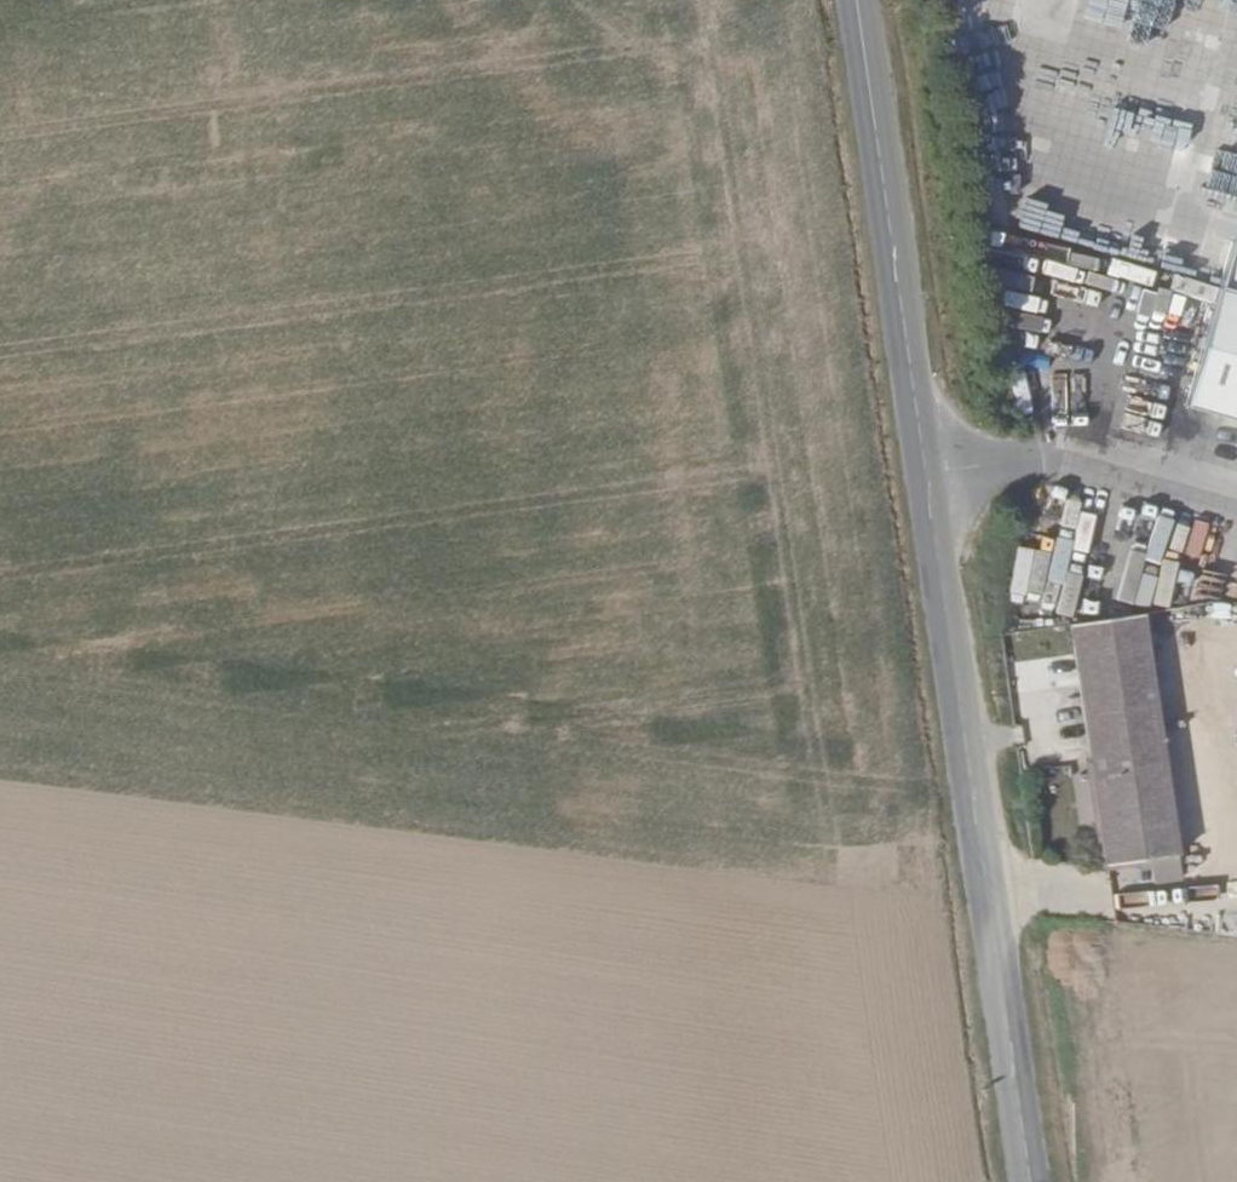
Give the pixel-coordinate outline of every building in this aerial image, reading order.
[(1188,396),(1236,411),(1236,240),(1188,396)] [(1012,574),(1040,577),(1042,558),(1014,555),(1012,574)] [(1230,571),(1207,569),(1205,590),(1229,592),(1230,571)] [(1048,602),(1077,592),(1069,570),(1041,579),(1048,602)] [(1178,581),(1178,586),(1144,590),(1146,607),(1200,600),(1197,578),(1178,581)] [(1037,604),(1036,583),(1013,584),(1014,605),(1037,604)] [(1178,865),(1139,601),(1068,611),(1102,850),(1148,845),(1152,870),(1178,865)]
